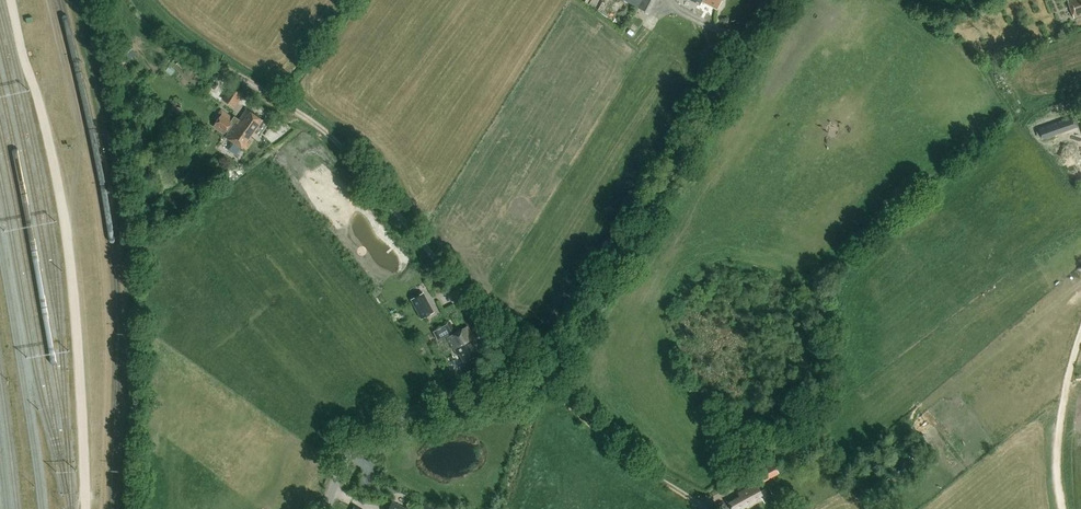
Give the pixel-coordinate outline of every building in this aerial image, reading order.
[(652,16),(660,0),(643,0),(638,9),(652,16)] [(717,10),(722,0),(691,0),(700,4),(701,2),(717,10)] [(1073,19),(1080,16),(1080,0),(1066,0),(1073,19)] [(231,86),(222,101),(236,109),(244,95),(231,86)] [(216,120),(212,125),(224,134),(226,131),(228,133),(225,136),(234,144),(247,152),(255,139),(252,138),(264,120),(247,109),(240,118),(235,115),(233,117),(220,109),(214,119),(216,120)] [(1039,129),(1042,138),(1067,129),(1063,120),(1039,129)] [(1075,146),(1058,156),(1061,162),(1079,152),(1075,146)] [(425,292),(411,299),(422,320),(435,313),(425,292)] [(481,356),(472,342),(476,341),(467,326),(457,331),(451,321),(433,332),(439,342),(445,339),(456,357),(460,354),(466,364),(481,356)] [(924,435),(920,438),(929,449),(933,446),(924,435)] [(775,465),(760,473),(763,480),(770,476),(772,479),(780,475),(775,465)] [(730,482),(733,488),(739,484),(736,478),(730,482)] [(745,508),(748,508),(764,500),(765,503),(775,498),(769,487),(759,492),(755,484),(737,494),(739,497),(727,504),(730,508),(744,508),(745,508)]
